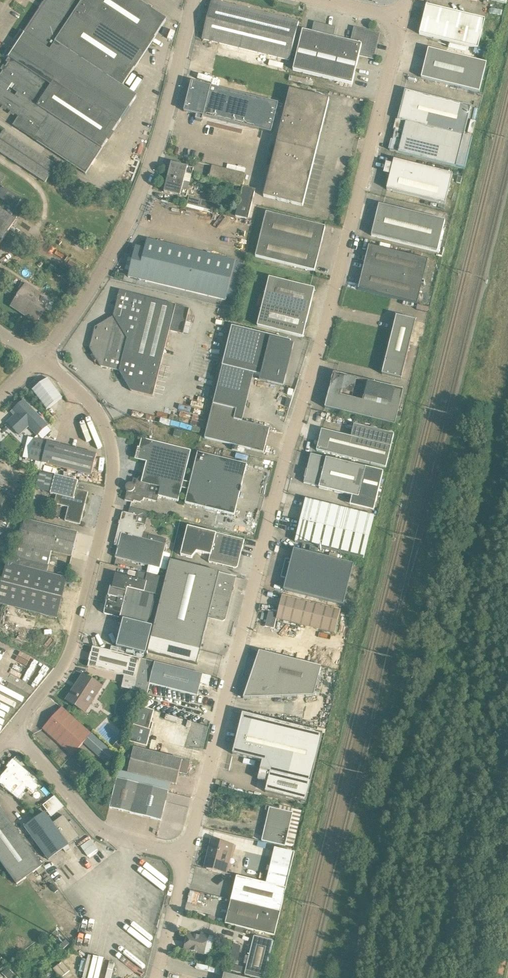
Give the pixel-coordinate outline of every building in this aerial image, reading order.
[(167,18),(139,0),(46,0),(23,34),(7,57),(11,59),(0,76),(0,105),(17,116),(11,125),(85,175),(119,124),(137,97),(122,87),(167,18)] [(202,39),(290,61),(299,22),(217,2),(212,0),(202,39)] [(486,19),(426,5),(419,34),(479,48),(486,19)] [(312,33),(302,30),(293,70),(313,75),(322,35),(332,37),(335,28),(315,23),(312,33)] [(342,40),(332,79),(352,84),(359,55),(373,58),(379,34),(355,28),(351,42),(342,40)] [(322,35),(313,75),(332,79),(342,40),(332,37),(322,35)] [(487,63),(428,48),(421,77),(479,92),(487,63)] [(276,116),(277,113),(279,104),(192,82),(185,111),(272,133),(276,116)] [(291,90),(284,115),(284,118),(264,196),(302,206),(316,153),(329,99),(291,90)] [(406,91),(391,150),(456,167),(464,169),(471,141),(463,139),(471,107),(406,91)] [(0,134),(0,154),(43,183),(54,166),(2,131),(0,134)] [(446,204),(454,175),(395,160),(394,165),(391,164),(388,175),(391,176),(388,190),(446,204)] [(190,184),(194,168),(172,163),(168,178),(190,184)] [(245,174),(213,166),(210,179),(242,187),(243,187),(242,187),(245,174)] [(164,192),(186,198),(190,184),(168,178),(164,192)] [(0,191),(0,199),(15,208),(21,198),(2,187),(0,191)] [(255,190),(243,187),(242,187),(243,188),(236,216),(248,220),(255,190)] [(187,204),(211,210),(213,203),(189,197),(187,204)] [(379,205),(371,236),(437,252),(445,221),(379,205)] [(17,220),(0,209),(0,245),(17,220)] [(315,271),(320,249),(290,242),(296,220),(266,213),(255,257),(315,271)] [(320,249),(325,227),(296,220),(290,242),(320,249)] [(196,252),(165,244),(147,240),(145,249),(136,247),(129,277),(187,291),(196,252)] [(428,260),(371,246),(369,246),(358,290),(417,304),(428,260)] [(235,261),(196,252),(187,291),(226,300),(235,261)] [(303,338),(303,337),(315,289),(269,278),(257,326),(303,338)] [(37,323),(51,300),(26,284),(11,307),(37,323)] [(120,291),(114,316),(95,327),(90,348),(101,366),(119,371),(131,391),(153,397),(176,305),(120,291)] [(416,320),(397,316),(382,374),(402,379),(416,320)] [(262,378),(261,383),(284,389),(295,347),(290,345),(291,342),(232,328),(222,368),(262,378)] [(404,390),(334,373),(325,408),(395,425),(404,390)] [(246,390),(223,385),(221,398),(244,402),(246,390)] [(13,410),(16,413),(7,423),(20,436),(30,427),(38,435),(48,426),(24,401),(13,410)] [(264,453),(269,430),(234,421),(237,412),(213,406),(205,439),(264,453)] [(363,429),(361,440),(322,430),(317,451),(386,468),(391,447),(394,436),(363,429)] [(97,454),(34,438),(29,459),(92,475),(97,454)] [(135,459),(147,462),(143,477),(141,477),(140,478),(139,479),(138,480),(134,479),(132,484),(131,483),(128,484),(126,486),(126,489),(126,490),(127,491),(127,492),(125,501),(134,503),(134,501),(140,503),(143,501),(144,499),(157,502),(159,497),(178,502),(179,500),(182,488),(188,490),(186,500),(185,503),(234,515),(247,465),(198,453),(190,483),(184,482),(191,451),(142,439),(140,449),(138,448),(135,459)] [(319,488),(351,496),(349,507),(372,513),(382,472),(311,455),(307,470),(306,470),(304,478),(305,478),(304,483),(319,487),(319,488)] [(68,507),(65,521),(80,524),(88,492),(76,490),(78,481),(55,475),(50,494),(57,495),(54,504),(68,507)] [(369,537),(374,516),(305,499),(300,521),(369,537)] [(160,569),(167,540),(149,535),(147,540),(142,539),(145,525),(136,523),(138,516),(122,512),(114,545),(118,546),(115,558),(160,569)] [(52,553),(72,558),(78,533),(25,519),(15,558),(48,566),(52,553)] [(295,542),(363,559),(369,537),(300,521),(295,542)] [(187,526),(183,546),(180,555),(192,558),(197,552),(210,555),(209,562),(234,569),(238,566),(244,540),(187,526)] [(286,579),(284,590),(342,605),(352,564),(294,550),(291,561),(286,559),(281,578),(286,579)] [(236,577),(219,573),(219,572),(170,560),(153,629),(146,656),(196,668),(208,618),(223,621),(225,620),(235,577),(236,578),(236,577)] [(0,588),(0,604),(26,611),(36,571),(6,564),(0,588)] [(26,611),(56,619),(66,579),(36,571),(26,611)] [(104,614),(119,617),(149,625),(156,596),(144,593),(146,583),(115,575),(113,585),(111,585),(104,614)] [(341,610),(282,596),(278,614),(269,612),(265,627),(274,629),(276,619),(335,634),(341,610)] [(146,656),(153,629),(123,621),(117,648),(146,656)] [(93,647),(88,667),(124,676),(122,688),(134,691),(142,660),(140,659),(93,647)] [(243,699),(314,696),(321,667),(259,652),(261,654),(260,657),(259,657),(257,665),(258,665),(253,688),(251,688),(250,692),(252,692),(251,696),(243,699)] [(149,684),(198,696),(200,686),(208,688),(211,677),(142,660),(134,691),(147,694),(149,684)] [(86,713),(103,688),(83,675),(66,700),(86,713)] [(72,756),(82,745),(104,766),(114,755),(92,734),(62,707),(42,729),(72,756)] [(133,727),(129,745),(147,749),(151,732),(154,723),(151,722),(154,711),(139,707),(133,727)] [(322,734),(242,714),(232,755),(260,762),(258,771),(310,783),(322,734)] [(120,739),(112,747),(119,754),(123,742),(120,739)] [(190,762),(165,756),(134,748),(128,773),(176,785),(179,773),(187,775),(190,762)] [(30,774),(13,760),(7,768),(9,769),(0,779),(0,784),(2,786),(1,787),(4,789),(5,788),(17,798),(26,788),(29,791),(27,793),(31,796),(41,784),(35,778),(35,779),(29,775),(30,774)] [(310,783),(258,771),(256,779),(267,782),(265,792),(306,802),(310,783)] [(161,821),(165,804),(168,792),(117,779),(109,808),(161,821)] [(43,805),(50,815),(64,806),(56,796),(43,805)] [(285,847),(293,812),(266,805),(265,810),(267,811),(263,826),(265,827),(262,841),(285,847)] [(17,885),(43,866),(0,807),(0,862),(17,885)] [(69,845),(45,812),(24,827),(48,861),(69,845)] [(55,824),(70,845),(81,837),(66,816),(55,824)] [(229,844),(212,839),(209,850),(211,850),(206,869),(222,873),(229,844)] [(88,857),(98,850),(91,840),(81,847),(88,857)] [(278,846),(270,881),(287,885),(295,850),(278,846)] [(231,901),(280,913),(286,888),(237,876),(231,901)] [(280,913),(231,901),(225,924),(274,936),(280,913)] [(201,932),(200,937),(188,934),(184,950),(204,955),(209,934),(201,932)] [(244,975),(256,977),(264,977),(273,941),(254,936),(244,975)] [(66,941),(60,947),(64,950),(69,945),(66,941)] [(247,957),(250,943),(245,942),(241,955),(247,957)] [(114,962),(86,956),(81,977),(110,977),(114,962)] [(214,959),(212,966),(222,969),(224,961),(214,959)] [(60,977),(61,977),(70,971),(62,962),(53,969),(60,977)] [(2,972),(8,977),(9,977),(13,974),(7,967),(2,972)]
